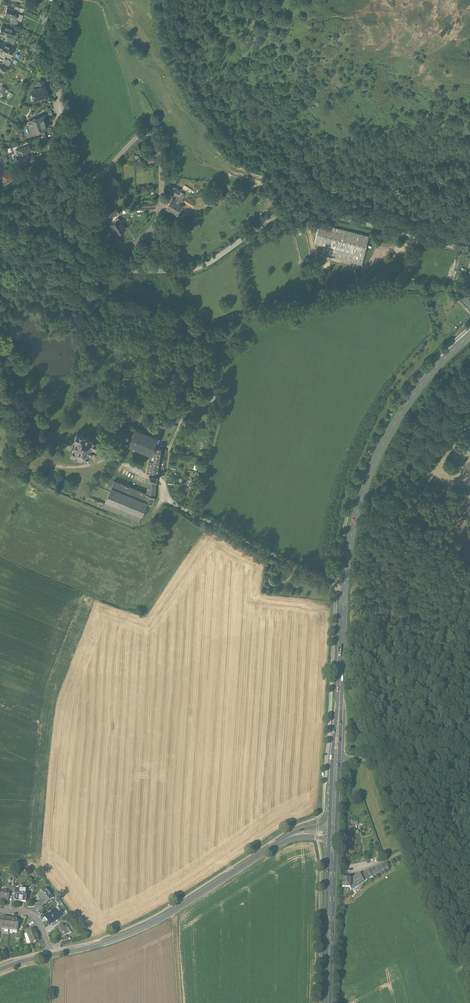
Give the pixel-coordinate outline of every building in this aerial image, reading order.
[(22,15),(13,12),(14,10),(7,8),(5,15),(12,17),(11,18),(21,20),(22,15)] [(2,26),(0,31),(0,33),(13,37),(12,36),(14,30),(15,30),(2,26)] [(0,42),(0,51),(1,51),(0,53),(5,55),(8,56),(9,54),(10,54),(11,54),(12,52),(11,50),(12,47),(0,42)] [(39,88),(36,88),(36,89),(32,90),(33,94),(35,101),(40,99),(40,100),(44,99),(44,98),(48,97),(47,93),(48,93),(47,90),(46,90),(45,86),(41,88),(40,87),(39,88)] [(33,125),(35,130),(40,128),(41,129),(48,127),(44,116),(38,118),(39,123),(33,125)] [(30,143),(15,148),(17,153),(15,154),(16,157),(18,156),(19,162),(30,158),(30,160),(36,158),(34,153),(29,155),(27,149),(31,148),(30,143)] [(0,164),(0,176),(4,180),(8,175),(10,177),(13,173),(11,171),(1,163),(0,164)] [(113,177),(102,187),(109,194),(113,190),(112,189),(115,186),(116,187),(119,184),(113,177)] [(181,190),(175,186),(171,192),(177,195),(181,190)] [(181,190),(177,195),(175,199),(180,202),(181,199),(184,196),(186,192),(187,193),(187,194),(188,194),(190,191),(183,187),(181,190)] [(107,194),(102,189),(98,193),(103,198),(107,194)] [(184,196),(181,199),(193,206),(195,202),(194,202),(196,200),(191,197),(189,199),(184,196)] [(175,199),(173,198),(167,207),(176,213),(182,203),(180,202),(175,199)] [(126,229),(118,218),(115,220),(116,221),(111,225),(118,234),(126,229)] [(369,237),(320,224),(315,243),(326,246),(323,255),(362,265),(369,237)] [(454,277),(458,263),(453,261),(449,276),(454,277)] [(213,389),(210,401),(216,402),(219,390),(213,389)] [(195,403),(187,419),(191,421),(195,414),(194,413),(202,398),(199,397),(195,403)] [(158,438),(136,428),(129,445),(152,455),(153,455),(154,448),(158,438)] [(98,441),(77,432),(75,439),(77,440),(71,454),(87,461),(93,447),(96,448),(98,441)] [(161,448),(154,448),(153,455),(152,455),(149,478),(149,480),(157,481),(157,479),(159,463),(160,456),(160,455),(161,448)] [(157,481),(149,480),(147,495),(155,498),(157,481)] [(147,495),(114,481),(111,488),(147,503),(152,505),(155,498),(147,495)] [(147,503),(111,488),(106,501),(142,516),(147,503)] [(142,516),(106,501),(103,508),(139,523),(142,516)] [(371,868),(360,874),(361,877),(352,882),(353,878),(346,877),(346,879),(351,879),(350,887),(351,889),(376,875),(371,868)] [(346,879),(343,879),(343,882),(342,887),(350,887),(351,879),(346,879)] [(54,898),(45,888),(37,895),(37,896),(38,895),(42,899),(45,903),(45,904),(47,902),(48,903),(54,898)] [(27,891),(16,890),(15,894),(15,901),(26,902),(27,891)] [(0,891),(0,900),(8,900),(9,894),(9,892),(0,891)] [(56,910),(49,915),(48,914),(45,916),(47,920),(48,920),(51,924),(57,919),(61,917),(60,917),(56,910)] [(1,917),(0,925),(0,928),(4,928),(4,927),(9,928),(9,918),(1,917)] [(18,919),(9,918),(9,928),(8,929),(13,930),(13,928),(17,929),(17,930),(18,919)] [(61,925),(54,929),(58,934),(59,934),(62,938),(66,935),(71,932),(68,928),(67,927),(67,926),(66,926),(65,926),(64,927),(62,924),(61,925)] [(27,932),(31,943),(39,940),(35,929),(27,932)]
